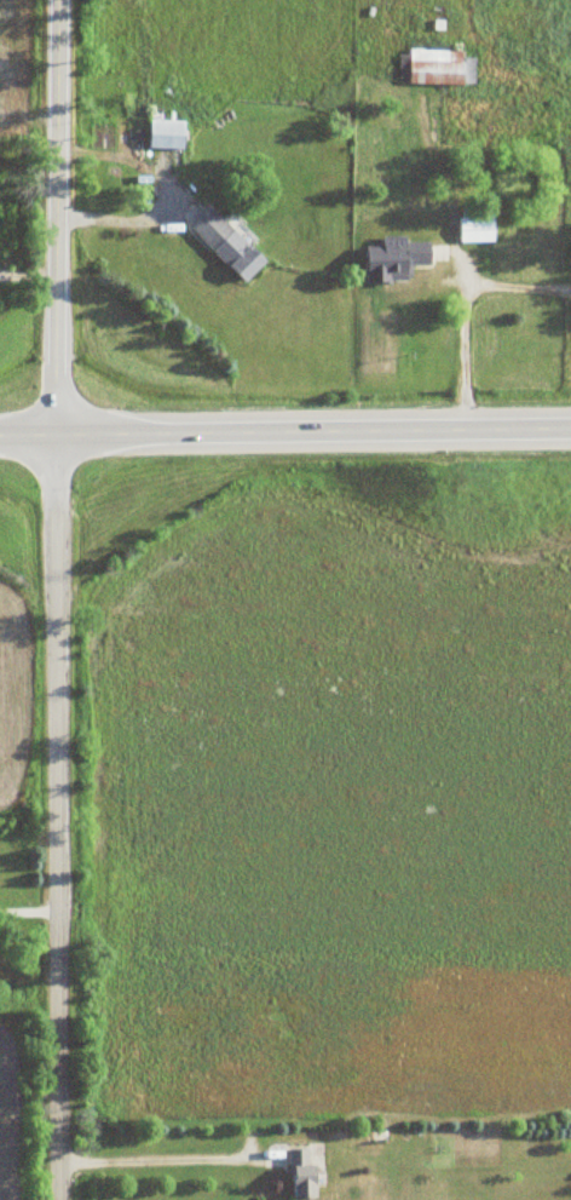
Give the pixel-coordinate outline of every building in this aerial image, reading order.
[(477,56),(467,56),(467,49),(411,49),(411,55),(401,55),(401,83),(476,83),(477,56)] [(186,147),(186,119),(151,119),(151,147),(186,147)] [(495,242),(495,206),(461,206),(461,242),(495,242)] [(212,207),(191,229),(247,282),(268,260),(212,207)] [(368,245),(368,282),(412,281),(412,264),(433,264),(433,241),(407,241),(407,235),(384,235),(384,245),(368,245)] [(318,1166),(311,1166),(311,1149),(291,1149),(291,1198),(318,1198),(318,1166)]
